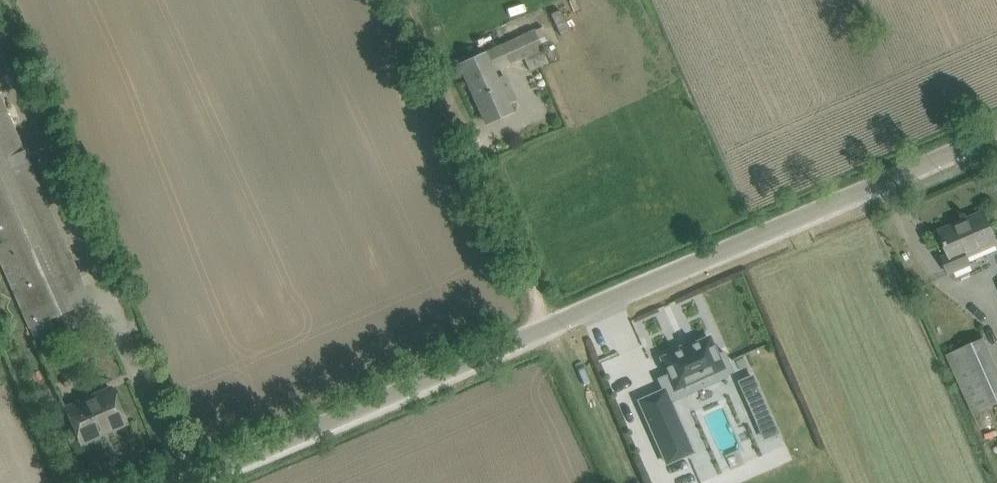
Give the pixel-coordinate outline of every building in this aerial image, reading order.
[(497,79),(494,72),(524,59),(529,71),(548,62),(540,44),(548,41),(542,27),(486,53),(460,64),(487,124),(512,113),(509,105),(516,102),(504,76),(497,79)] [(30,327),(90,300),(6,112),(0,98),(0,260),(30,327)] [(992,230),(984,212),(967,219),(969,223),(944,233),(942,230),(940,231),(950,253),(942,256),(950,275),(972,265),(969,256),(996,244),(996,242),(992,230)] [(724,352),(717,355),(709,339),(662,359),(669,375),(659,380),(664,391),(669,402),(670,402),(726,377),(725,375),(733,372),(724,352)] [(984,339),(948,355),(974,413),(996,403),(996,367),(984,339)] [(747,398),(759,393),(752,377),(740,382),(747,398)] [(126,423),(118,405),(111,389),(66,409),(81,444),(103,434),(101,431),(124,420),(125,424),(126,423)] [(670,402),(669,402),(664,391),(639,401),(667,464),(688,455),(670,415),(675,412),(670,402)]
